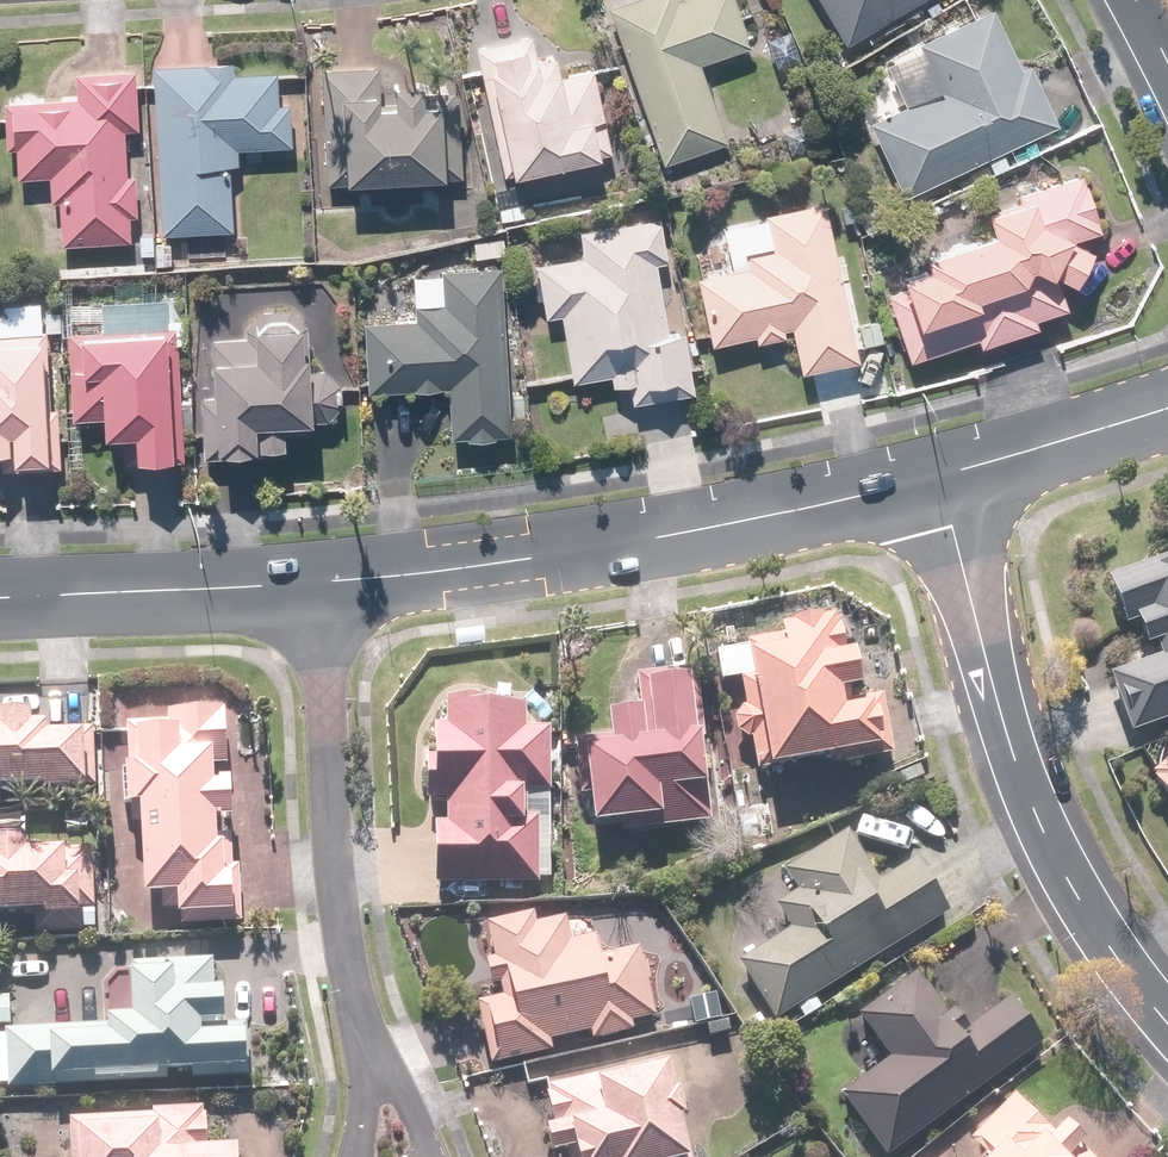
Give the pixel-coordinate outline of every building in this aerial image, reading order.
[(615,6),(669,162),(734,140),(707,61),(760,43),(745,0),(631,0),(615,6)] [(850,45),(928,0),(824,0),(850,45)] [(907,189),(1065,121),(1038,61),(1027,66),(1000,4),(926,36),(948,86),(913,101),(904,80),(867,96),(907,189)] [(539,33),(479,47),(508,172),(617,148),(598,65),(571,71),(566,51),(545,56),(539,33)] [(239,59),(162,61),(164,232),(241,231),(240,161),(244,161),(244,144),(297,144),(296,101),(285,101),(284,72),(239,73),(239,59)] [(377,65),(329,64),(328,182),(361,183),(362,173),(456,174),(456,95),(437,95),(437,81),(410,80),(410,101),(391,101),(391,86),(377,85),(377,65)] [(83,97),(7,97),(7,145),(21,145),(21,171),(56,172),(56,198),(66,198),(66,241),(133,241),(133,209),(142,209),(142,174),(130,174),(130,124),(144,124),(144,68),(83,68),(83,97)] [(1108,229),(1086,171),(995,205),(1003,226),(911,260),(923,291),(894,301),(916,359),(982,335),(987,349),(1045,328),(1042,319),(1072,308),(1062,279),(1076,274),(1086,278),(1104,243),(1096,233),(1108,229)] [(531,179),(495,184),(500,219),(536,214),(531,179)] [(859,327),(827,200),(716,228),(729,279),(702,286),(716,344),(763,333),(765,340),(793,333),(791,326),(797,324),(809,373),(865,359),(861,345),(884,339),(880,321),(859,327)] [(589,256),(544,260),(548,311),(567,310),(573,378),(617,374),(618,383),(635,382),(636,398),(699,393),(693,330),(671,332),(664,258),(674,257),(671,218),(586,225),(589,256)] [(417,318),(371,319),(373,387),(456,385),(457,433),(515,432),(511,265),(444,267),(444,270),(416,271),(417,318)] [(24,440),(25,451),(60,450),(55,327),(49,327),(48,301),(0,303),(0,441),(24,440)] [(266,337),(217,337),(217,392),(207,392),(207,452),(246,452),(246,442),(296,442),(296,416),(321,416),(322,348),(315,348),(315,320),(266,320),(266,337)] [(184,324),(76,328),(77,415),(116,414),(116,430),(130,429),(130,456),(184,456),(184,324)] [(1100,579),(1118,626),(1127,623),(1135,642),(1149,637),(1156,656),(1101,676),(1124,736),(1167,720),(1167,554),(1100,579)] [(763,768),(767,767),(900,740),(892,701),(860,708),(855,686),(879,681),(872,647),(860,649),(855,624),(846,626),(844,613),(787,624),(790,634),(738,644),(763,768)] [(623,734),(582,736),(584,790),(602,789),(603,822),(653,820),(653,829),(720,826),(715,732),(705,732),(703,676),(663,678),(665,736),(656,737),(654,705),(622,706),(623,734)] [(541,698),(456,692),(453,732),(441,731),(437,793),(456,795),(454,822),(444,821),(440,877),(544,884),(549,819),(534,818),(536,790),(557,791),(561,727),(539,726),(541,698)] [(179,717),(136,718),(137,804),(157,803),(158,894),(192,893),(193,925),(248,924),(247,866),(239,866),(239,842),(229,842),(228,814),(249,814),(249,779),(239,779),(237,702),(179,703),(179,717)] [(0,725),(0,782),(97,783),(97,725),(60,725),(60,721),(46,721),(46,706),(7,706),(7,725),(0,725)] [(1144,775),(1163,807),(1167,804),(1167,757),(1144,775)] [(821,996),(959,907),(925,855),(886,880),(854,830),(789,872),(801,891),(780,904),(795,927),(746,959),(783,1017),(798,1007),(807,1020),(828,1007),(821,996)] [(40,916),(40,934),(96,933),(95,844),(44,844),(43,835),(10,836),(10,849),(0,850),(0,916),(40,916)] [(512,994),(486,1000),(500,1062),(559,1049),(556,1036),(600,1026),(602,1037),(644,1028),(642,1018),(664,1013),(649,946),(613,954),(608,934),(579,940),(574,916),(545,923),(543,910),(495,921),(512,994)] [(10,1029),(13,1086),(257,1076),(255,1026),(212,1027),(212,1018),(240,1017),(239,985),(220,986),(219,958),(139,961),(141,1010),(118,1011),(119,1024),(10,1029)] [(894,1155),(1051,1038),(1014,988),(972,1020),(959,1003),(950,1010),(920,971),(863,1013),(898,1059),(849,1096),(894,1155)] [(0,991),(0,1025),(16,1025),(16,991),(0,991)] [(681,1061),(549,1085),(561,1149),(577,1146),(579,1156),(702,1156),(681,1061)] [(1020,1092),(974,1138),(987,1151),(981,1156),(1097,1156),(1085,1145),(1093,1137),(1073,1117),(1060,1130),(1020,1092)] [(211,1105),(157,1105),(157,1112),(79,1111),(79,1156),(254,1156),(254,1144),(217,1144),(217,1105),(211,1105)]
